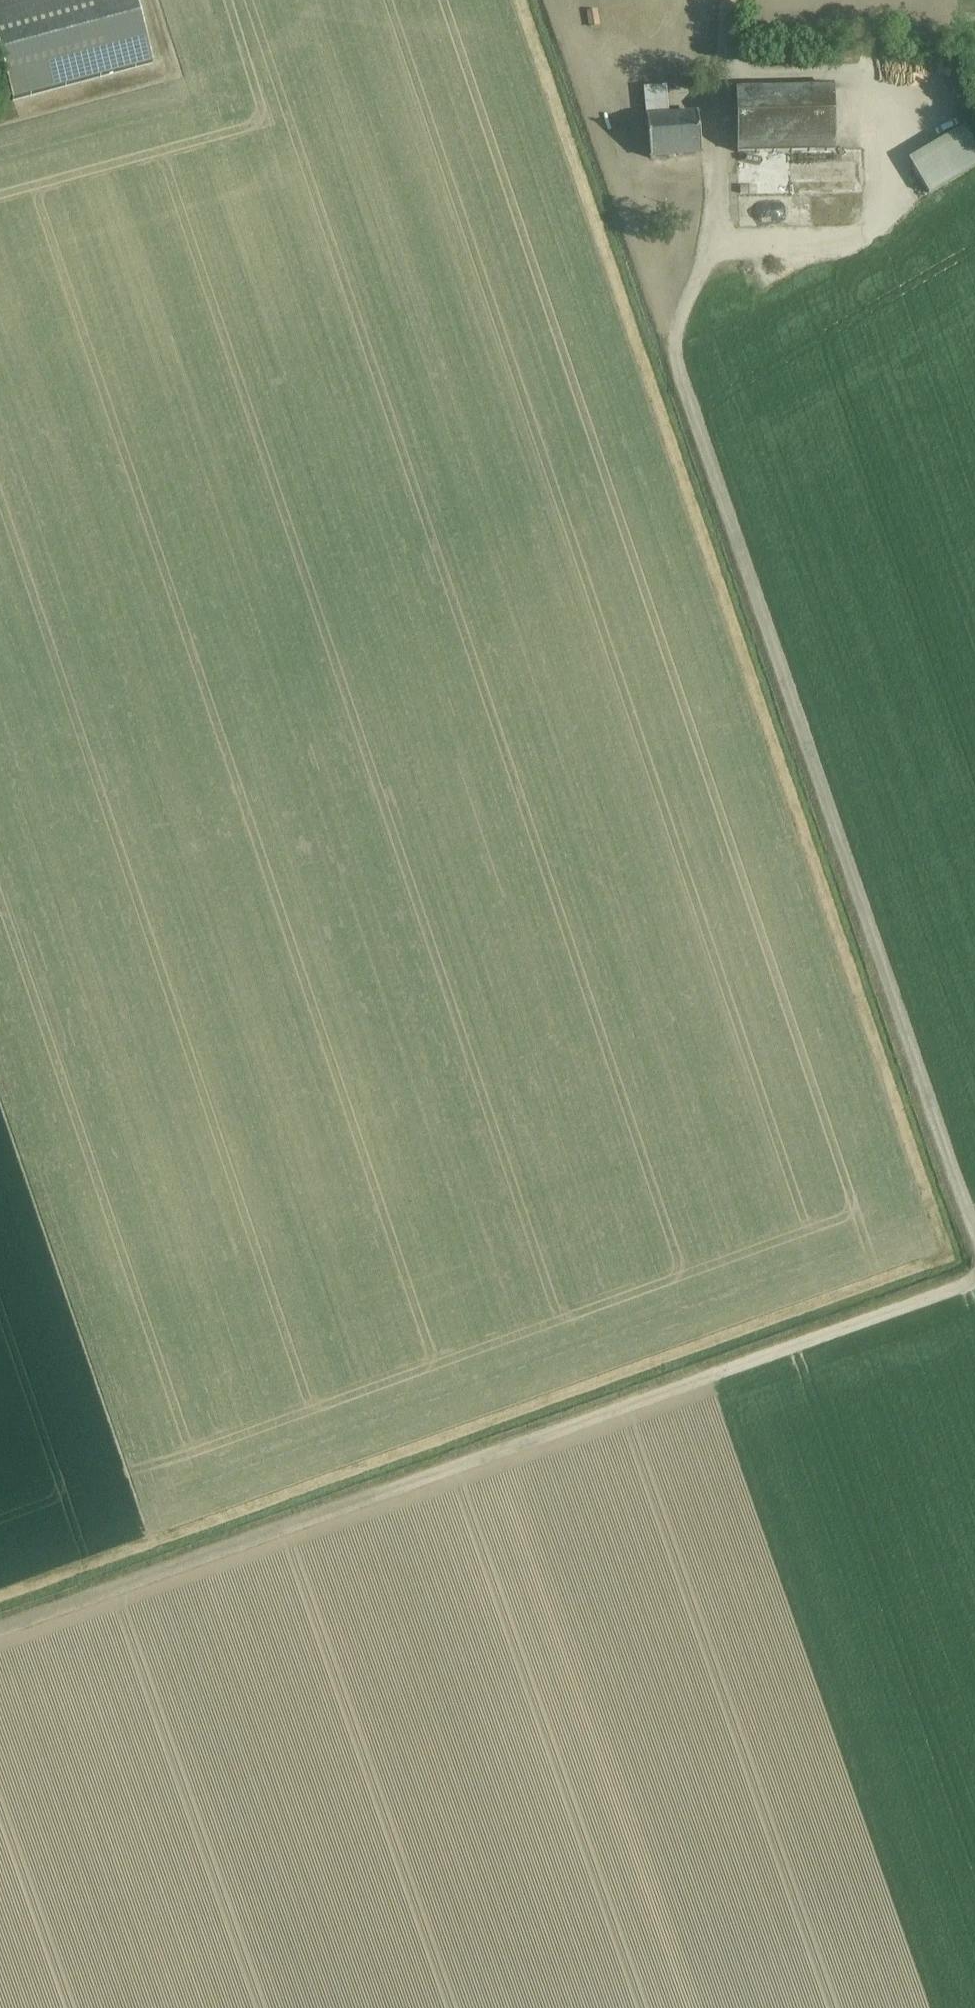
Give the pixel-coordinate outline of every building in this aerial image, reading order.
[(136,0),(29,0),(0,8),(0,49),(14,101),(153,64),(136,0)] [(644,89),(646,109),(650,160),(701,156),(699,135),(698,115),(669,117),(667,87),(644,89)] [(834,87),(737,88),(737,109),(738,152),(835,151),(834,108),(834,87)] [(912,164),(931,195),(974,168),(974,148),(965,132),(912,164)] [(862,168),(738,168),(738,216),(813,216),(813,240),(862,240),(862,168)]
